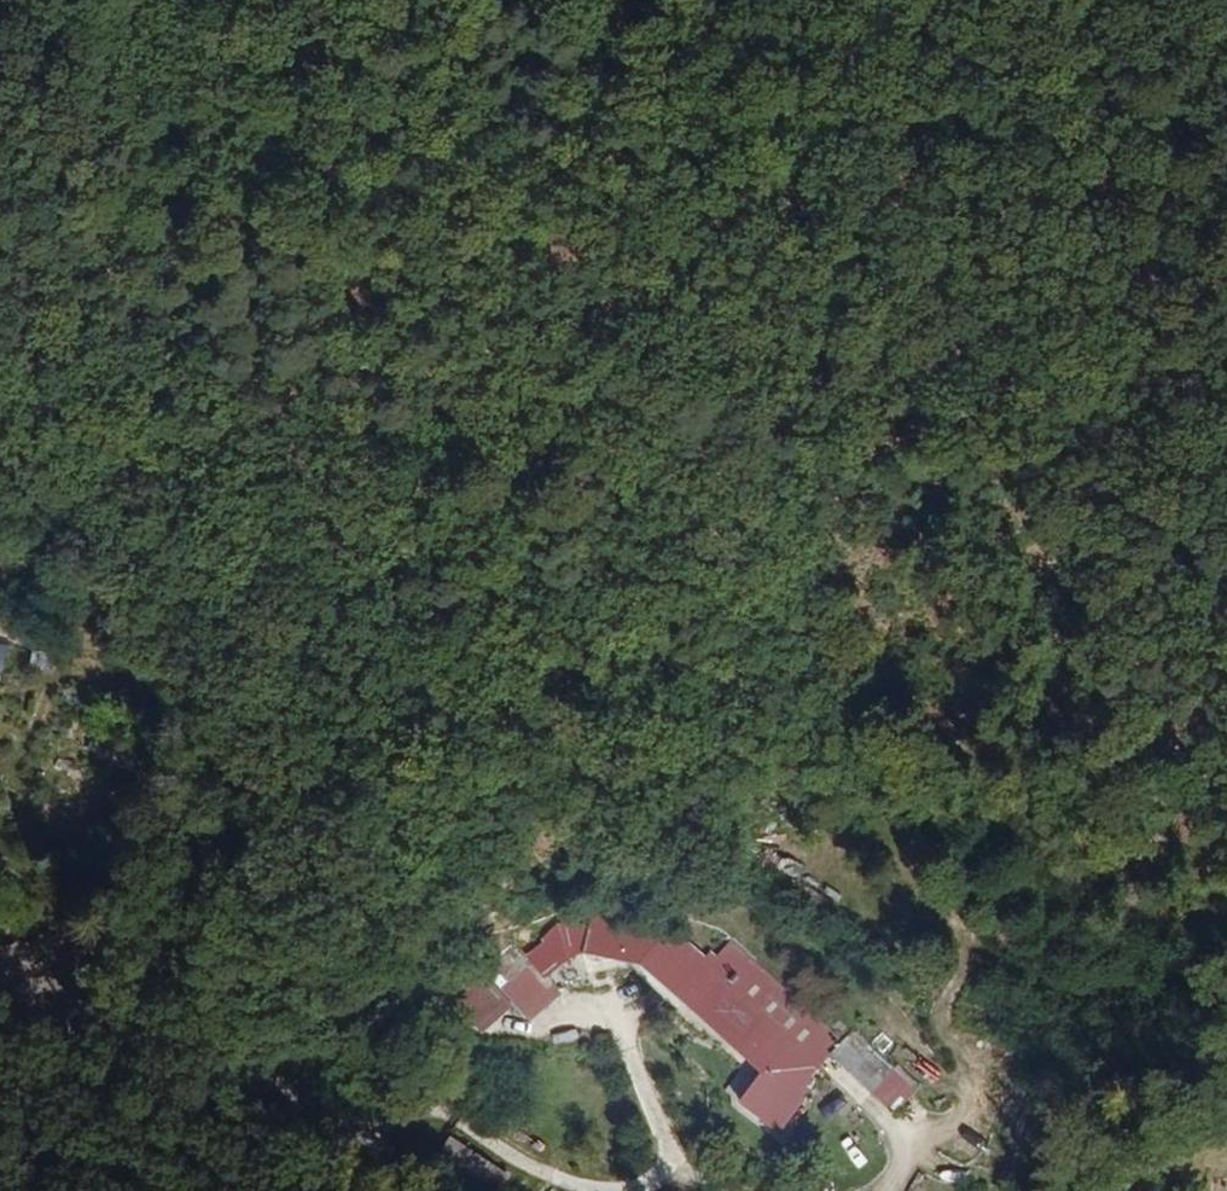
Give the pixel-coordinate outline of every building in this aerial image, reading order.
[(764,851),(760,866),(795,875),(799,860),(764,851)] [(773,988),(661,935),(665,926),(634,909),(627,922),(582,901),(568,910),(506,926),(514,955),(577,938),(629,964),(637,954),(713,988),(714,998),(731,1006),(716,1040),(761,1062),(773,1034),(773,988)] [(452,992),(470,1032),(510,1014),(492,974),(452,992)] [(820,1062),(852,1097),(866,1084),(891,1111),(915,1089),(858,1027),(820,1062)]
